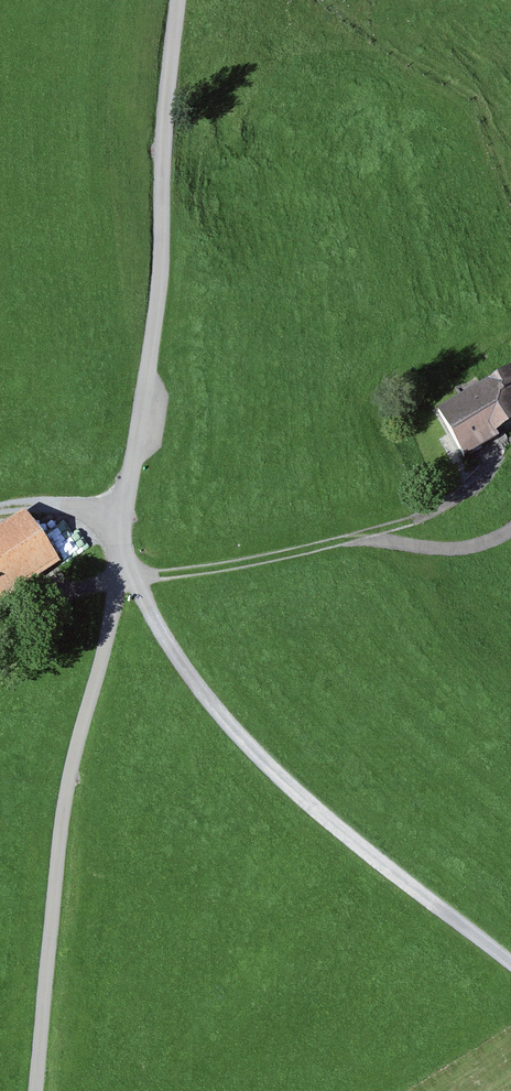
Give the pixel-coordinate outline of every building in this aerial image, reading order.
[(438,413),(463,458),(496,440),(493,435),(510,424),(510,371),(438,413)] [(24,514),(0,530),(0,602),(57,564),(24,514)]
